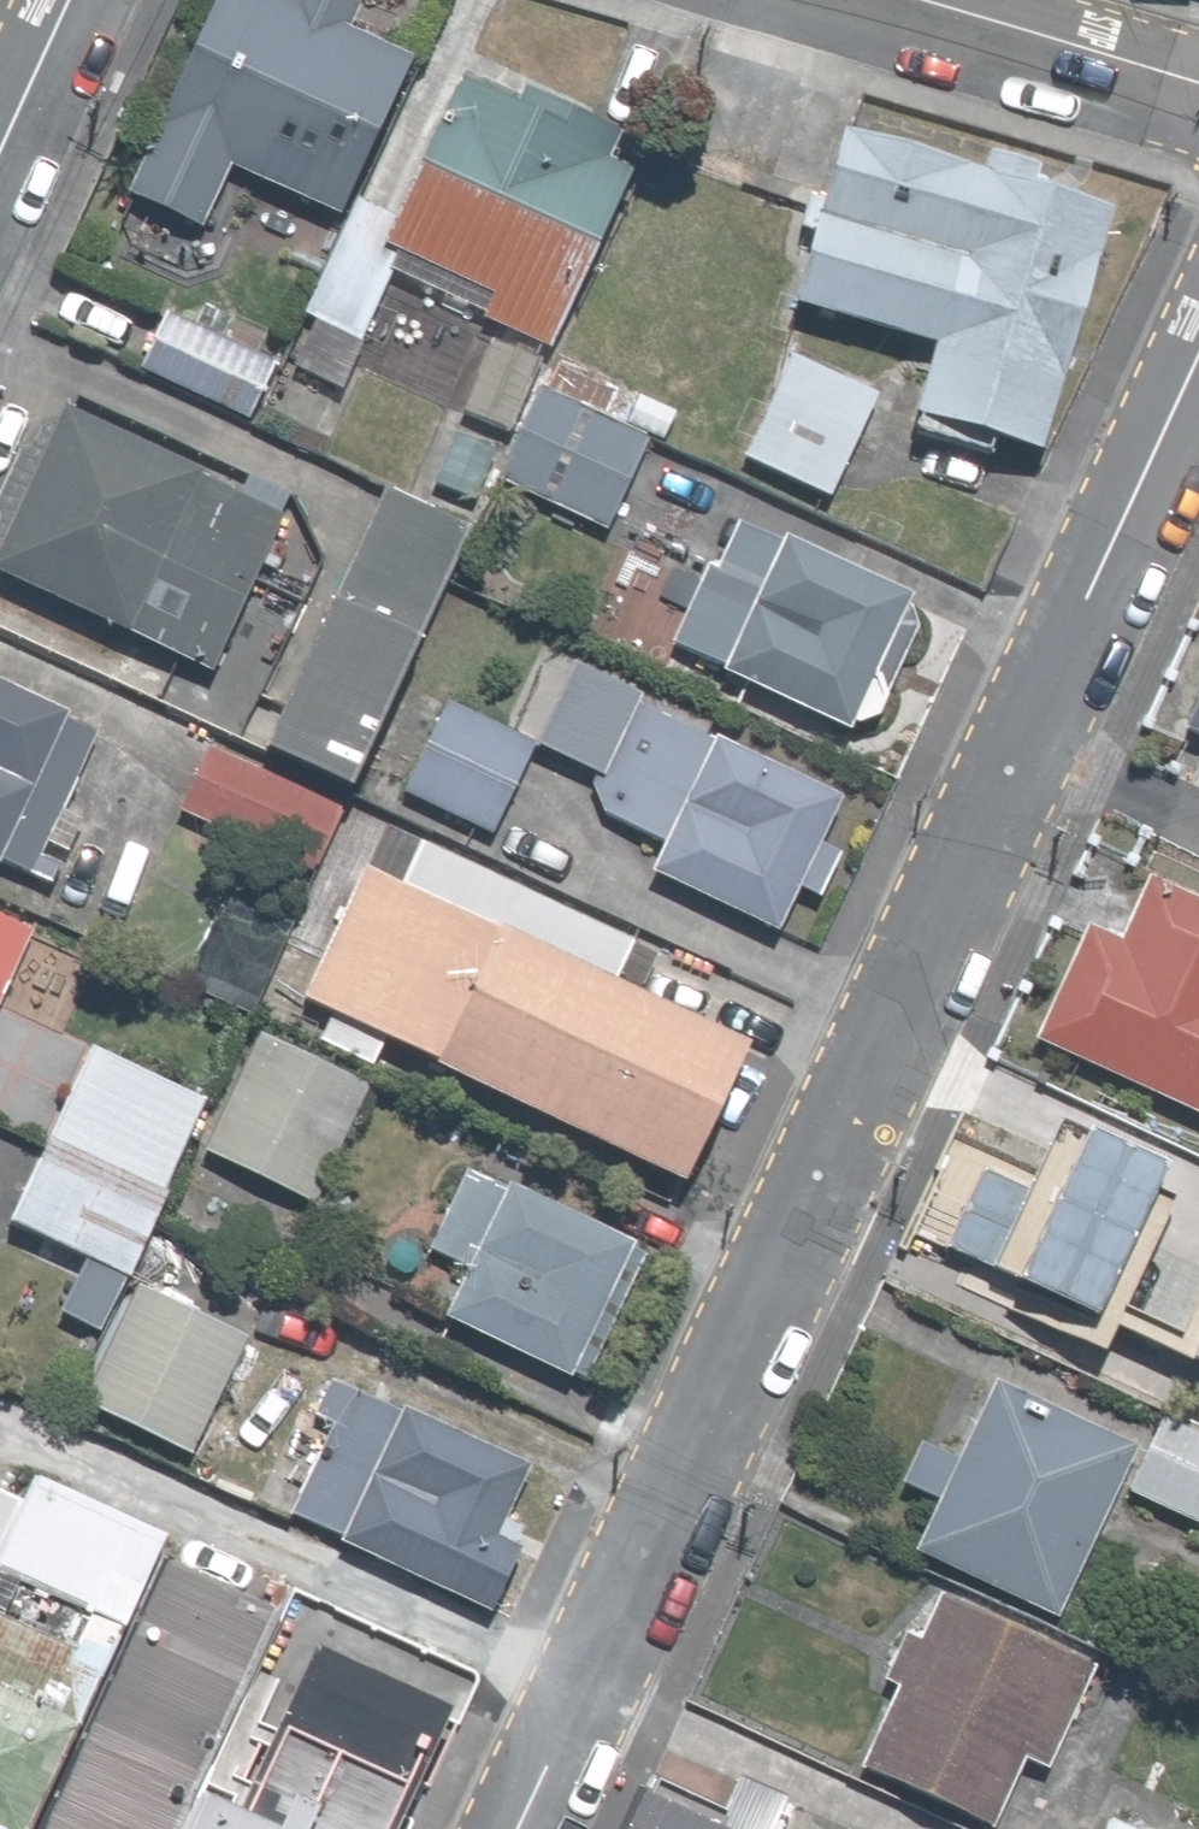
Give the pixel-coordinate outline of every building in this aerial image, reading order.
[(283,0),(196,0),(98,200),(182,241),(217,170),(320,220),(333,194),(399,57),(283,0)] [(366,211),(333,194),(320,220),(278,306),(343,337),(380,263),(469,306),(461,323),(533,358),(615,190),(573,170),(591,134),(440,60),(366,211)] [(818,115),(769,311),(903,344),(886,414),(1043,453),(1103,212),(1042,197),(1048,172),(818,115)] [(262,364),(158,317),(133,374),(237,421),(262,364)] [(876,390),(776,344),(728,451),(828,496),(876,390)] [(627,436),(515,386),(473,480),(585,529),(627,436)] [(24,398),(0,453),(0,588),(192,670),(264,500),(24,398)] [(712,513),(650,648),(826,730),(889,595),(712,513)] [(401,642),(286,593),(221,747),(336,795),(401,642)] [(0,692),(0,881),(10,886),(86,735),(0,692)] [(621,870),(651,883),(647,891),(758,941),(834,772),(723,722),(716,737),(626,697),(577,806),(637,834),(621,870)] [(521,748),(429,702),(384,794),(476,839),(521,748)] [(1198,796),(1198,707),(1167,782),(1198,796)] [(336,795),(221,747),(202,739),(166,826),(272,871),(276,863),(302,874),(336,795)] [(1141,856),(1108,934),(1065,916),(1008,1054),(1198,1133),(1198,880),(1141,856)] [(722,1032),(344,863),(279,1007),(658,1176),(722,1032)] [(0,914),(0,965),(21,925),(0,914)] [(329,1072),(236,1029),(180,1150),(273,1193),(329,1072)] [(85,1330),(183,1096),(60,1045),(0,1188),(0,1232),(59,1257),(37,1310),(85,1330)] [(1180,1298),(1198,1305),(1198,1182),(1075,1132),(1004,1309),(1151,1369),(1180,1298)] [(443,1273),(421,1319),(558,1387),(632,1237),(463,1154),(412,1257),(443,1273)] [(239,1332),(121,1277),(62,1404),(180,1459),(239,1332)] [(317,1432),(272,1518),(467,1618),(540,1476),(322,1364),(294,1420),(317,1432)] [(872,1485),(920,1504),(899,1555),(1041,1613),(1112,1437),(970,1379),(942,1449),(895,1430),(872,1485)] [(1136,1408),(1106,1497),(1198,1528),(1198,1429),(1136,1408)] [(165,1560),(172,1543),(38,1480),(28,1504),(0,1566),(0,1828),(39,1828),(165,1560)] [(28,1504),(0,1491),(0,1565),(28,1504)] [(39,1828),(185,1828),(196,1805),(284,1616),(165,1560),(39,1828)] [(1083,1653),(1044,1638),(915,1589),(846,1770),(975,1819),(1000,1755),(1038,1770),(1083,1653)] [(248,1828),(404,1828),(475,1676),(295,1592),(284,1616),(196,1805),(248,1828)] [(790,1804),(739,1781),(723,1817),(656,1787),(649,1804),(633,1798),(618,1828),(779,1828),(790,1804)] [(185,1828),(248,1828),(196,1805),(185,1828)]
